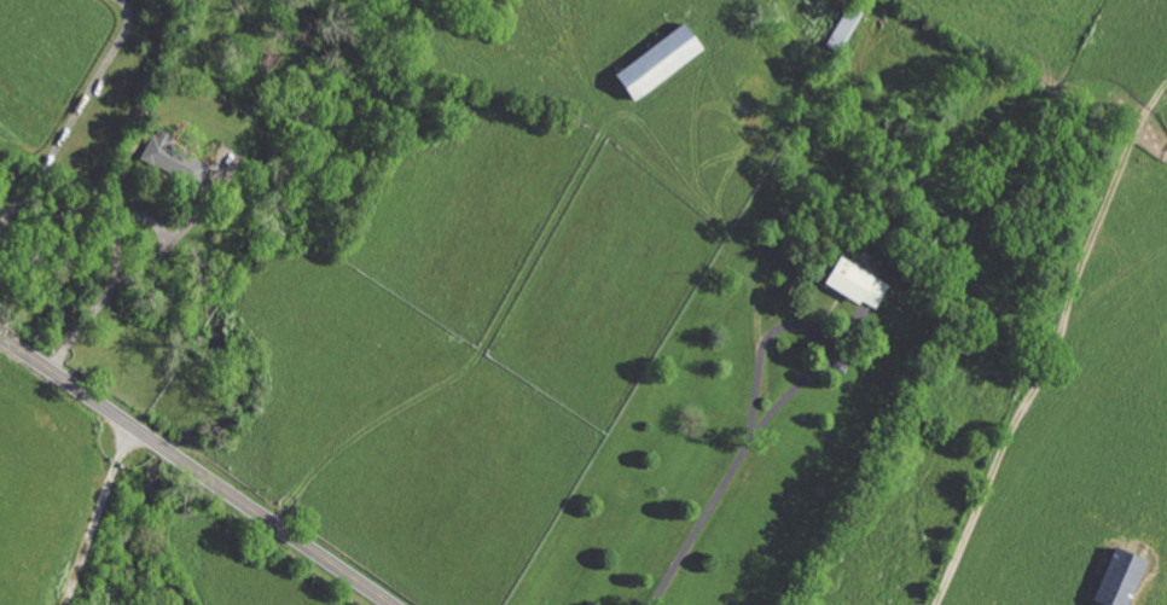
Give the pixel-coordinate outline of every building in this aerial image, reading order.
[(605,77),(624,104),(695,53),(676,27),(605,77)] [(203,165),(168,147),(173,137),(155,129),(138,162),(191,189),(203,165)] [(815,282),(853,303),(856,299),(872,308),(884,285),(830,255),(815,282)] [(1108,547),(1084,600),(1095,604),(1120,604),(1139,562),(1108,547)]
